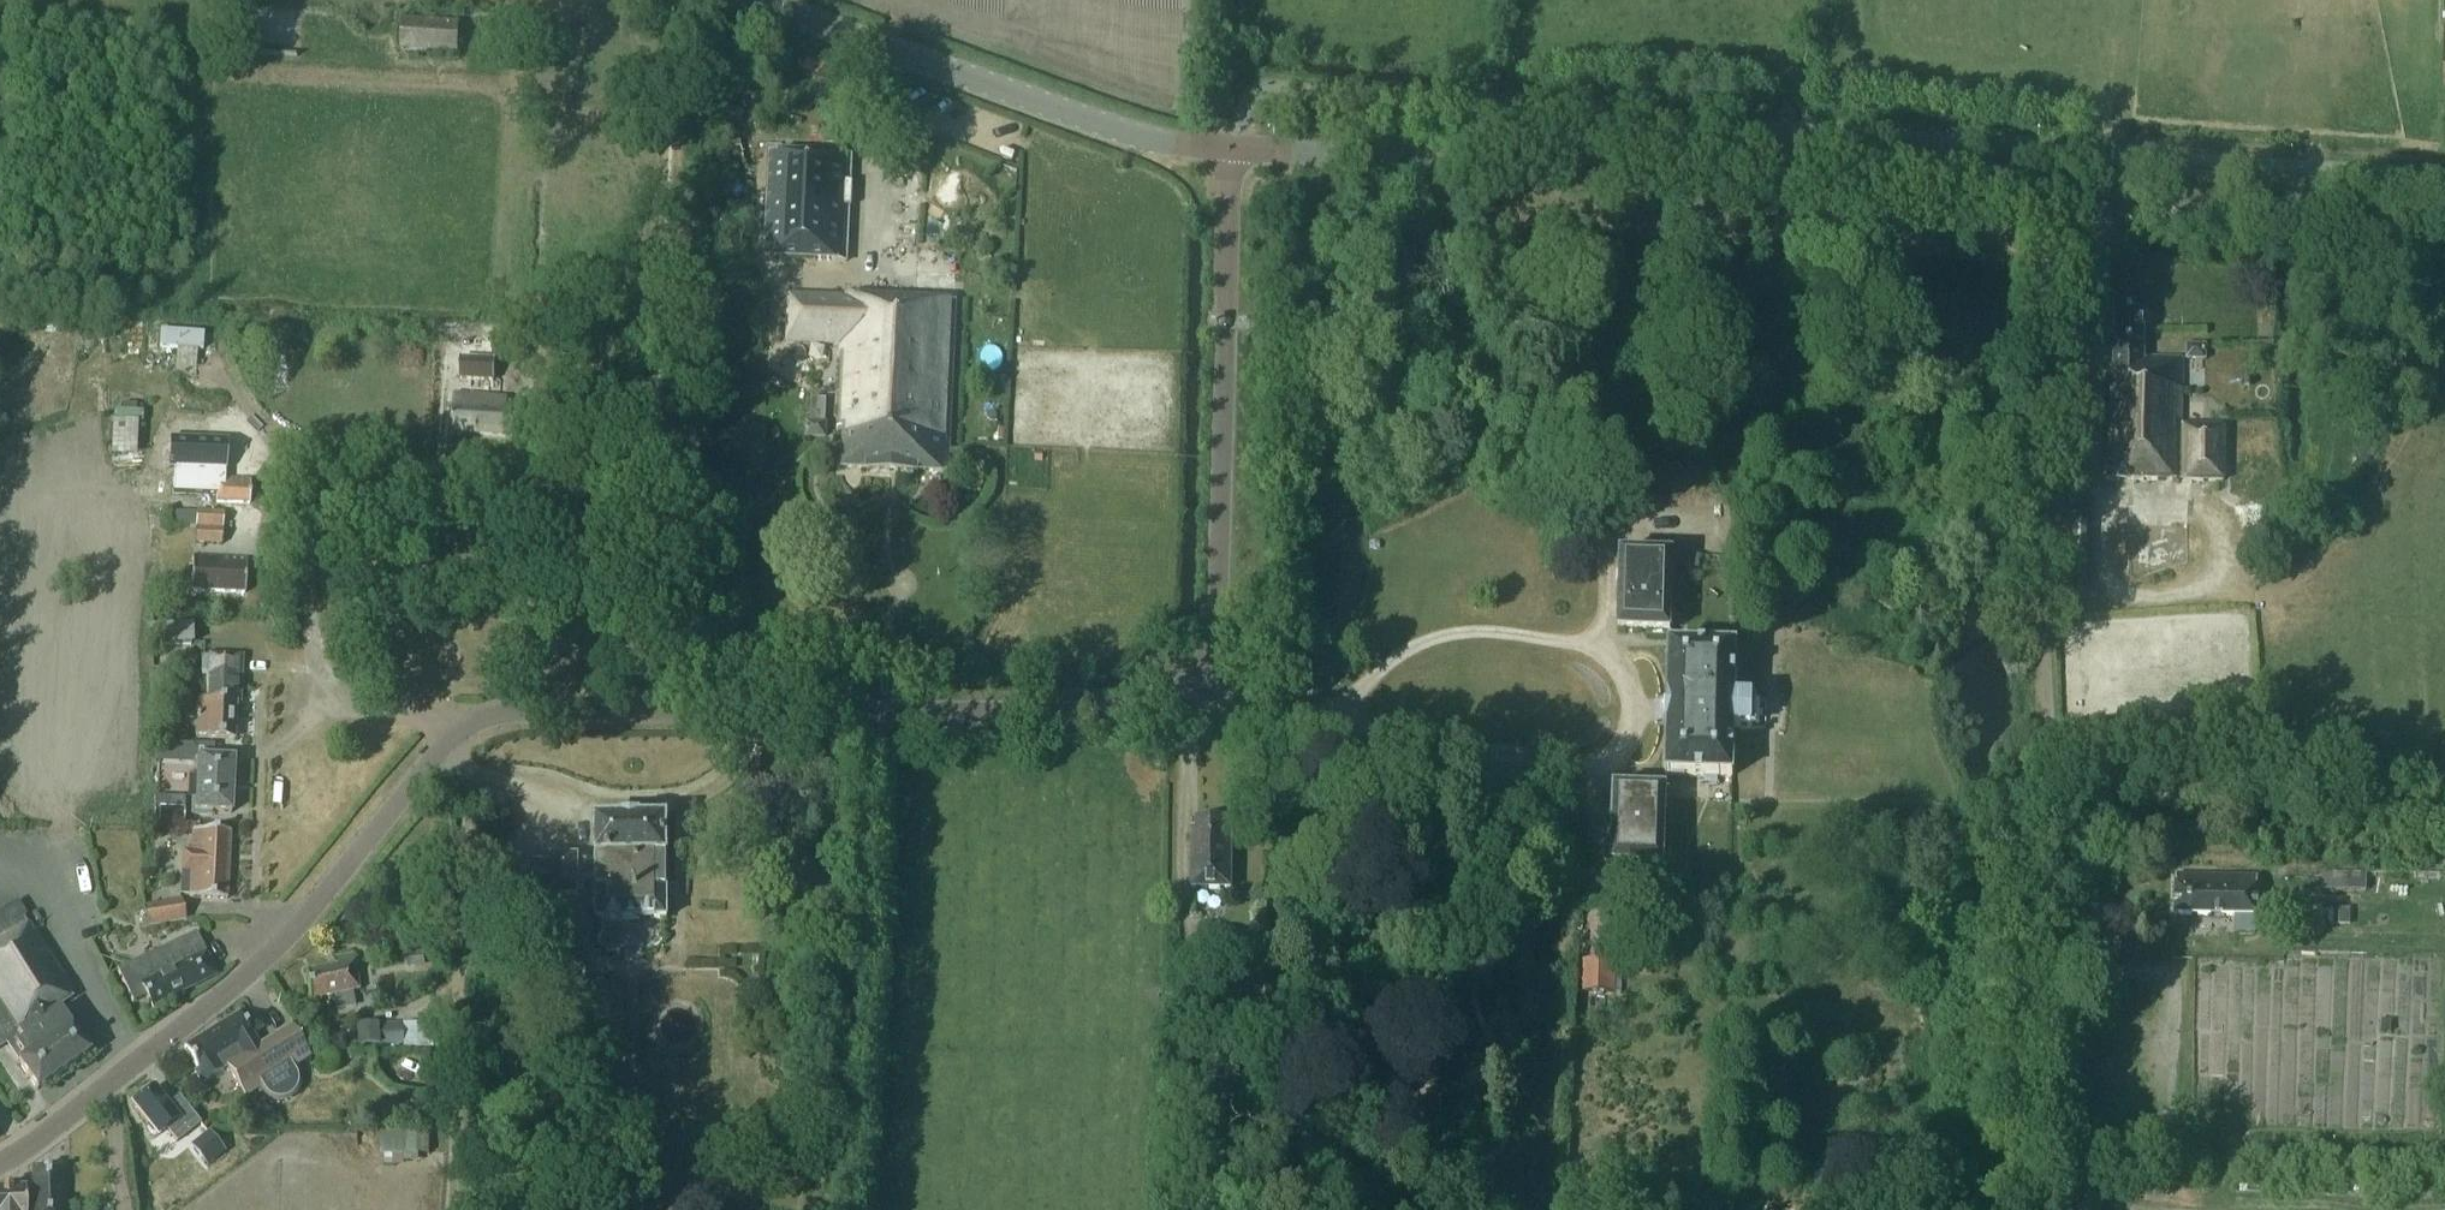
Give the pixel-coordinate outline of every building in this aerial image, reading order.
[(401,49),(456,52),(456,25),(403,22),(401,49)] [(765,258),(846,262),(851,156),(770,152),(765,258)] [(957,273),(943,271),(945,250),(916,247),(913,283),(956,287),(957,273)] [(947,472),(955,301),(845,296),(845,297),(789,295),(787,341),(842,344),(838,428),(843,428),(841,467),(866,468),(866,471),(917,473),(917,471),(947,472)] [(2105,480),(2223,482),(2224,426),(2182,425),(2183,359),(2144,358),(2144,313),(2114,313),(2113,376),(2106,376),(2105,480)] [(493,359),(494,336),(462,334),(461,358),(460,378),(492,380),(493,359)] [(2187,359),(2206,359),(2206,345),(2187,344),(2187,359)] [(453,433),(512,436),(513,411),(506,411),(507,398),(455,395),(453,433)] [(805,438),(826,439),(827,422),(806,421),(805,438)] [(249,504),(249,480),(217,479),(217,483),(212,483),(212,477),(195,476),(194,495),(211,496),(212,493),(217,493),(217,503),(249,504)] [(196,511),(195,528),(223,530),(224,513),(196,511)] [(194,544),(222,546),(223,530),(195,528),(194,544)] [(2280,549),(2270,537),(2259,546),(2269,558),(2280,549)] [(247,557),(193,554),(192,590),(245,593),(247,557)] [(1672,555),(1620,554),(1618,631),(1670,633),(1672,555)] [(168,640),(202,641),(203,624),(169,623),(168,640)] [(1736,649),(1669,647),(1665,776),(1732,778),(1733,728),(1752,729),(1753,700),(1734,699),(1736,649)] [(207,738),(235,739),(236,702),(240,703),(243,655),(209,654),(209,657),(202,657),(201,673),(209,673),(208,701),(197,700),(196,736),(207,736),(207,738)] [(160,743),(159,757),(189,759),(190,744),(160,743)] [(213,812),(231,813),(234,760),(212,759),(212,745),(200,745),(190,744),(189,759),(195,759),(195,764),(194,776),(197,776),(197,784),(191,783),(190,793),(196,793),(196,798),(193,798),(192,814),(212,815),(213,812)] [(1663,867),(1665,790),(1613,788),(1611,866),(1663,867)] [(159,821),(183,822),(184,810),(159,808),(159,821)] [(584,880),(597,880),(597,919),(667,919),(667,824),(667,821),(664,821),(664,822),(640,822),(640,820),(623,820),(623,821),(599,821),(596,821),(596,824),(597,824),(597,859),(578,859),(578,856),(563,856),(553,856),(553,859),(534,859),(534,862),(536,862),(536,876),(553,876),(553,895),(578,895),(578,890),(584,890),(584,880)] [(1232,889),(1232,831),(1232,830),(1225,830),(1225,823),(1199,823),(1199,830),(1192,830),(1192,889),(1232,889)] [(190,871),(189,897),(227,899),(230,831),(192,829),(191,851),(183,850),(182,871),(190,871)] [(2323,871),(2323,891),(2366,891),(2366,872),(2323,871)] [(1682,896),(1682,872),(1662,872),(1661,896),(1682,896)] [(2367,874),(2367,886),(2381,886),(2382,874),(2367,874)] [(2175,915),(2257,917),(2258,877),(2175,875),(2175,915)] [(143,905),(146,927),(187,920),(183,898),(143,905)] [(23,918),(26,916),(17,902),(0,912),(0,1048),(6,1044),(18,1062),(37,1090),(90,1054),(58,1007),(75,996),(27,925),(23,918)] [(1201,948),(1230,948),(1231,928),(1202,928),(1201,948)] [(133,1002),(147,995),(153,1007),(216,975),(196,933),(117,970),(133,1002)] [(409,965),(424,963),(422,951),(408,953),(409,965)] [(356,1007),(353,990),(358,989),(353,954),(334,958),(335,965),(307,971),(311,999),(333,994),(337,1010),(356,1007)] [(2402,981),(2413,981),(2412,1010),(2403,1021),(2398,1020),(2397,1028),(2415,1042),(2407,1052),(2432,1053),(2442,1062),(2444,986),(2437,995),(2427,987),(2428,968),(2418,980),(2407,971),(2413,964),(2401,954),(2387,954),(2387,968),(2403,968),(2402,981)] [(1582,992),(1615,992),(1615,960),(1582,960),(1582,992)] [(245,1096),(262,1086),(266,1093),(273,1098),(281,1099),(289,1096),(295,1090),(298,1082),(297,1074),(293,1067),(310,1056),(292,1026),(259,1046),(240,1015),(227,1023),(226,1021),(184,1047),(198,1070),(195,1072),(202,1083),(227,1067),(245,1096)] [(326,1033),(328,1028),(326,1022),(320,1020),(315,1022),(312,1027),(315,1033),(320,1035),(326,1033)] [(380,1023),(359,1024),(361,1046),(381,1045),(404,1045),(404,1023),(380,1023)] [(157,1136),(166,1129),(176,1142),(200,1123),(178,1096),(168,1104),(155,1087),(132,1104),(157,1136)] [(400,1127),(400,1152),(428,1153),(428,1127),(400,1127)] [(664,1129),(653,1129),(654,1141),(664,1140),(664,1129)] [(219,1144),(208,1131),(190,1146),(201,1159),(219,1144)] [(32,1168),(33,1209),(63,1209),(61,1167),(32,1168)] [(26,1188),(0,1189),(0,1209),(26,1209),(26,1188)] [(2100,1199),(2076,1197),(2075,1209),(2099,1209),(2100,1199)]
